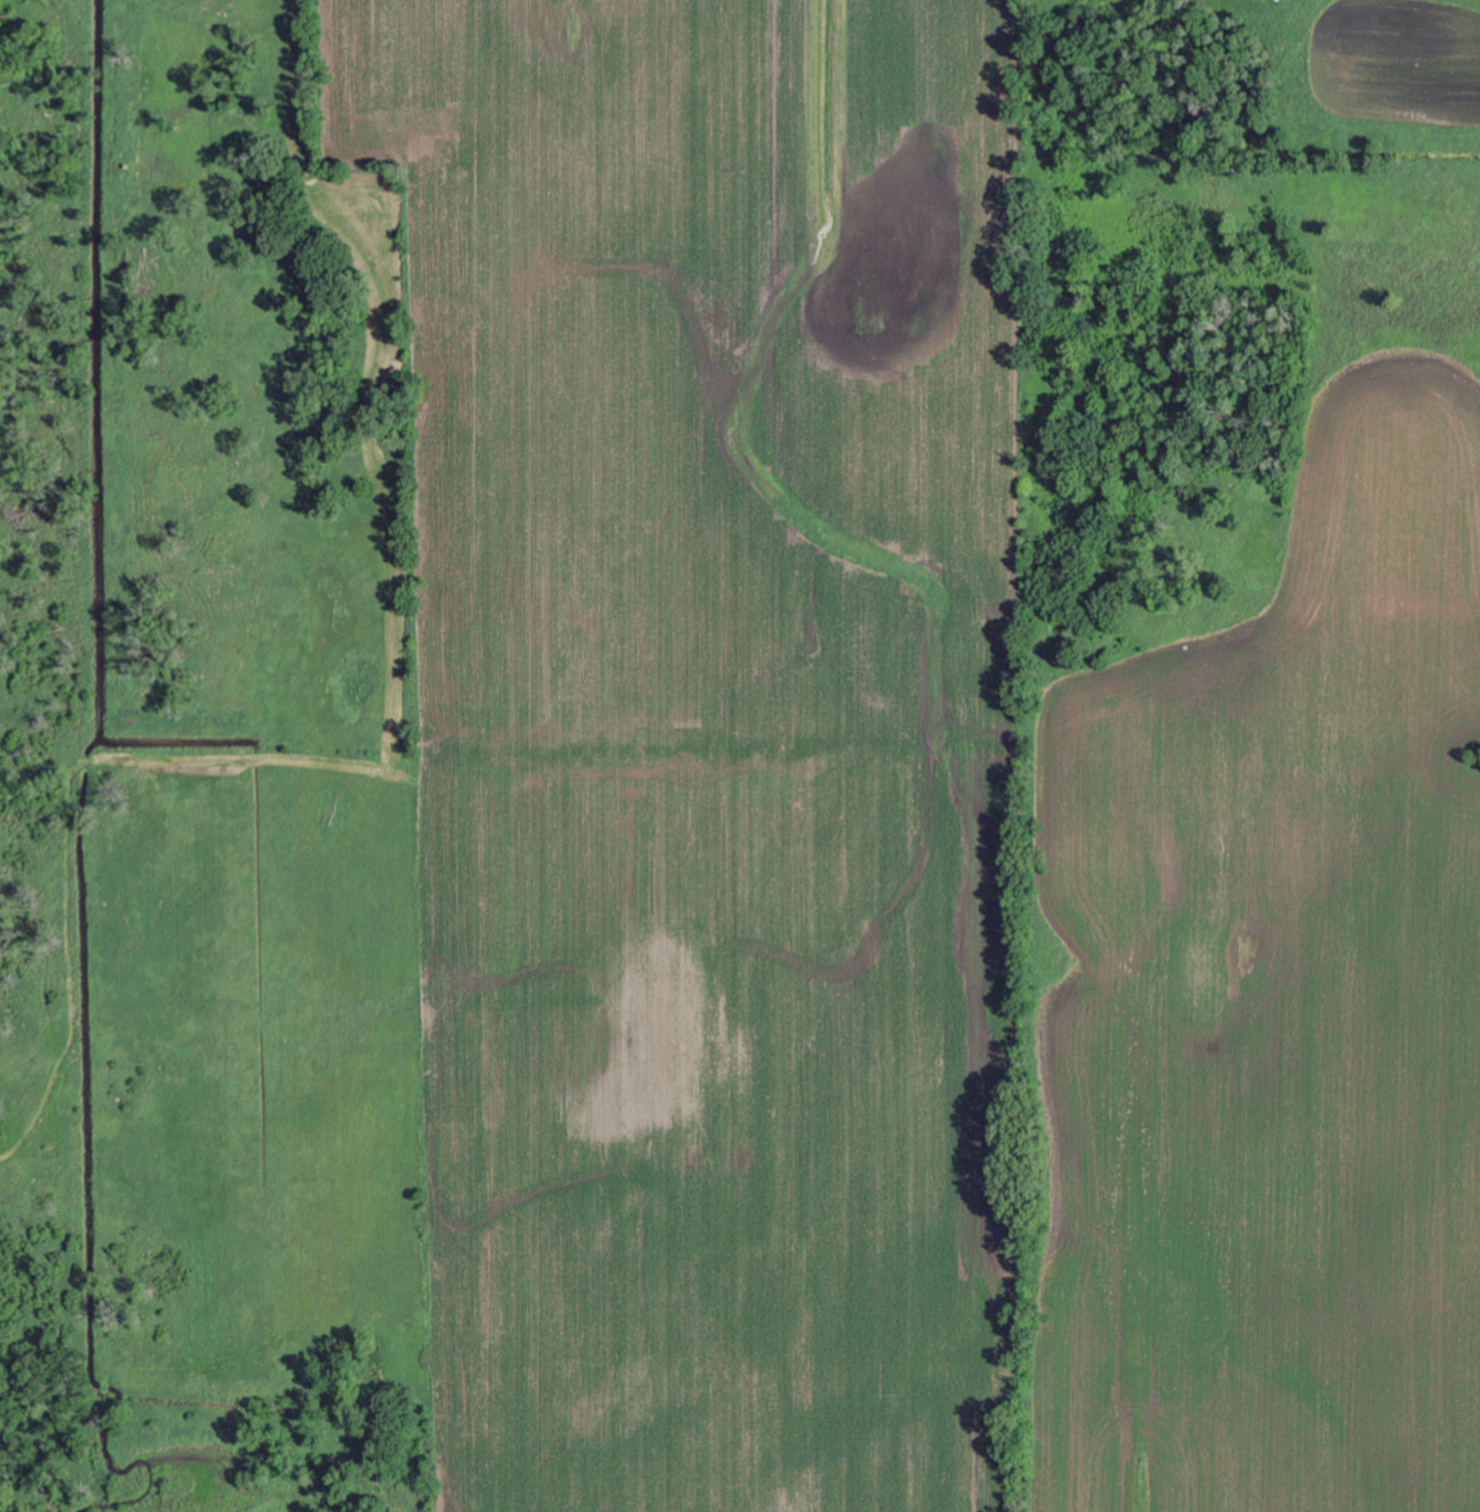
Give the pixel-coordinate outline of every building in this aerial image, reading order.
[(261,767),(250,767),(250,754),(261,754),(261,767)] [(90,1389),(99,1380),(100,1381),(91,1390),(90,1389)]
